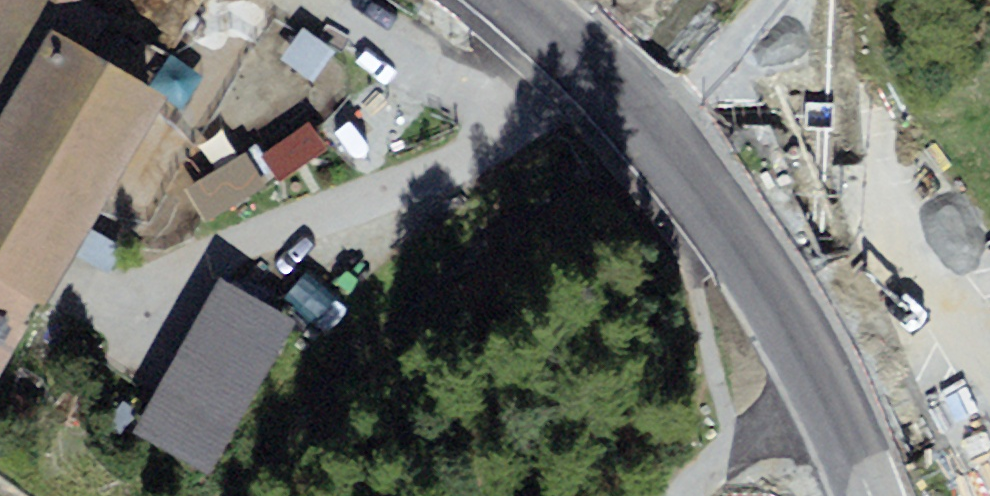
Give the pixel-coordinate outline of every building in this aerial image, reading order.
[(70,0),(0,0),(0,295),(34,314),(44,320),(163,114),(84,68),(110,23),(70,0)] [(326,153),(307,126),(259,161),(278,188),(326,153)] [(266,193),(245,157),(186,193),(207,228),(266,193)] [(300,328),(218,283),(133,438),(215,483),(300,328)] [(0,295),(0,385),(29,336),(23,333),(34,314),(0,295)]
